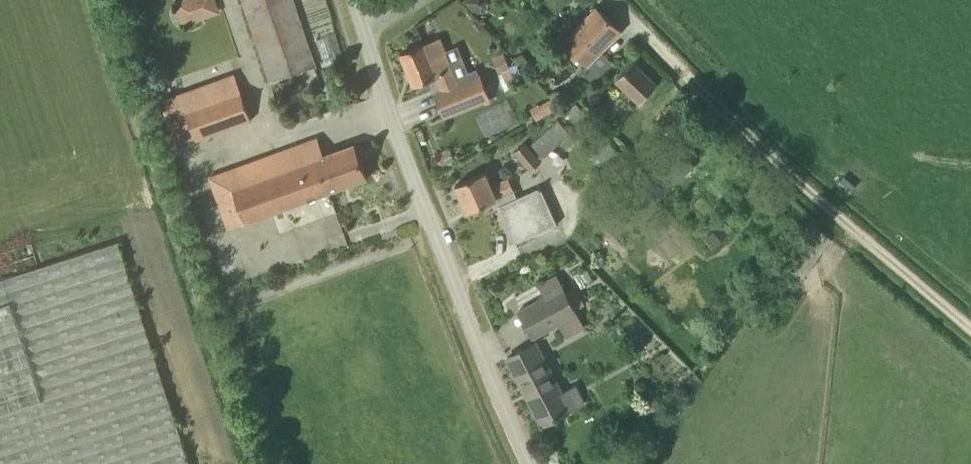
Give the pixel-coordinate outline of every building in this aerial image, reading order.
[(207,17),(220,12),(216,0),(201,0),(207,17)] [(297,73),(316,66),(293,0),(241,0),(269,82),(297,73)] [(557,14),(570,0),(543,0),(557,14)] [(587,67),(622,30),(597,6),(562,43),(587,67)] [(458,82),(439,38),(402,54),(415,85),(436,76),(442,91),(436,94),(445,116),(490,97),(480,73),(478,74),(458,82)] [(637,102),(657,85),(634,63),(616,81),(637,102)] [(196,139),(251,120),(235,74),(160,100),(175,143),(195,136),(196,139)] [(530,107),(536,117),(555,104),(549,95),(530,107)] [(542,157),(560,142),(570,132),(579,124),(567,111),(530,144),(542,157)] [(323,156),(316,139),(212,176),(229,227),(368,177),(355,144),(323,156)] [(524,140),(513,149),(532,171),(543,161),(524,140)] [(658,202),(696,166),(676,145),(638,180),(658,202)] [(514,190),(509,178),(491,186),(486,173),(455,185),(467,211),(499,197),(514,190)] [(541,186),(518,197),(502,204),(499,205),(516,243),(558,224),(541,186)] [(119,244),(0,282),(0,463),(189,463),(119,244)] [(578,313),(564,288),(545,297),(531,305),(544,331),(559,323),(578,313)] [(543,424),(569,410),(534,343),(507,357),(543,424)]
